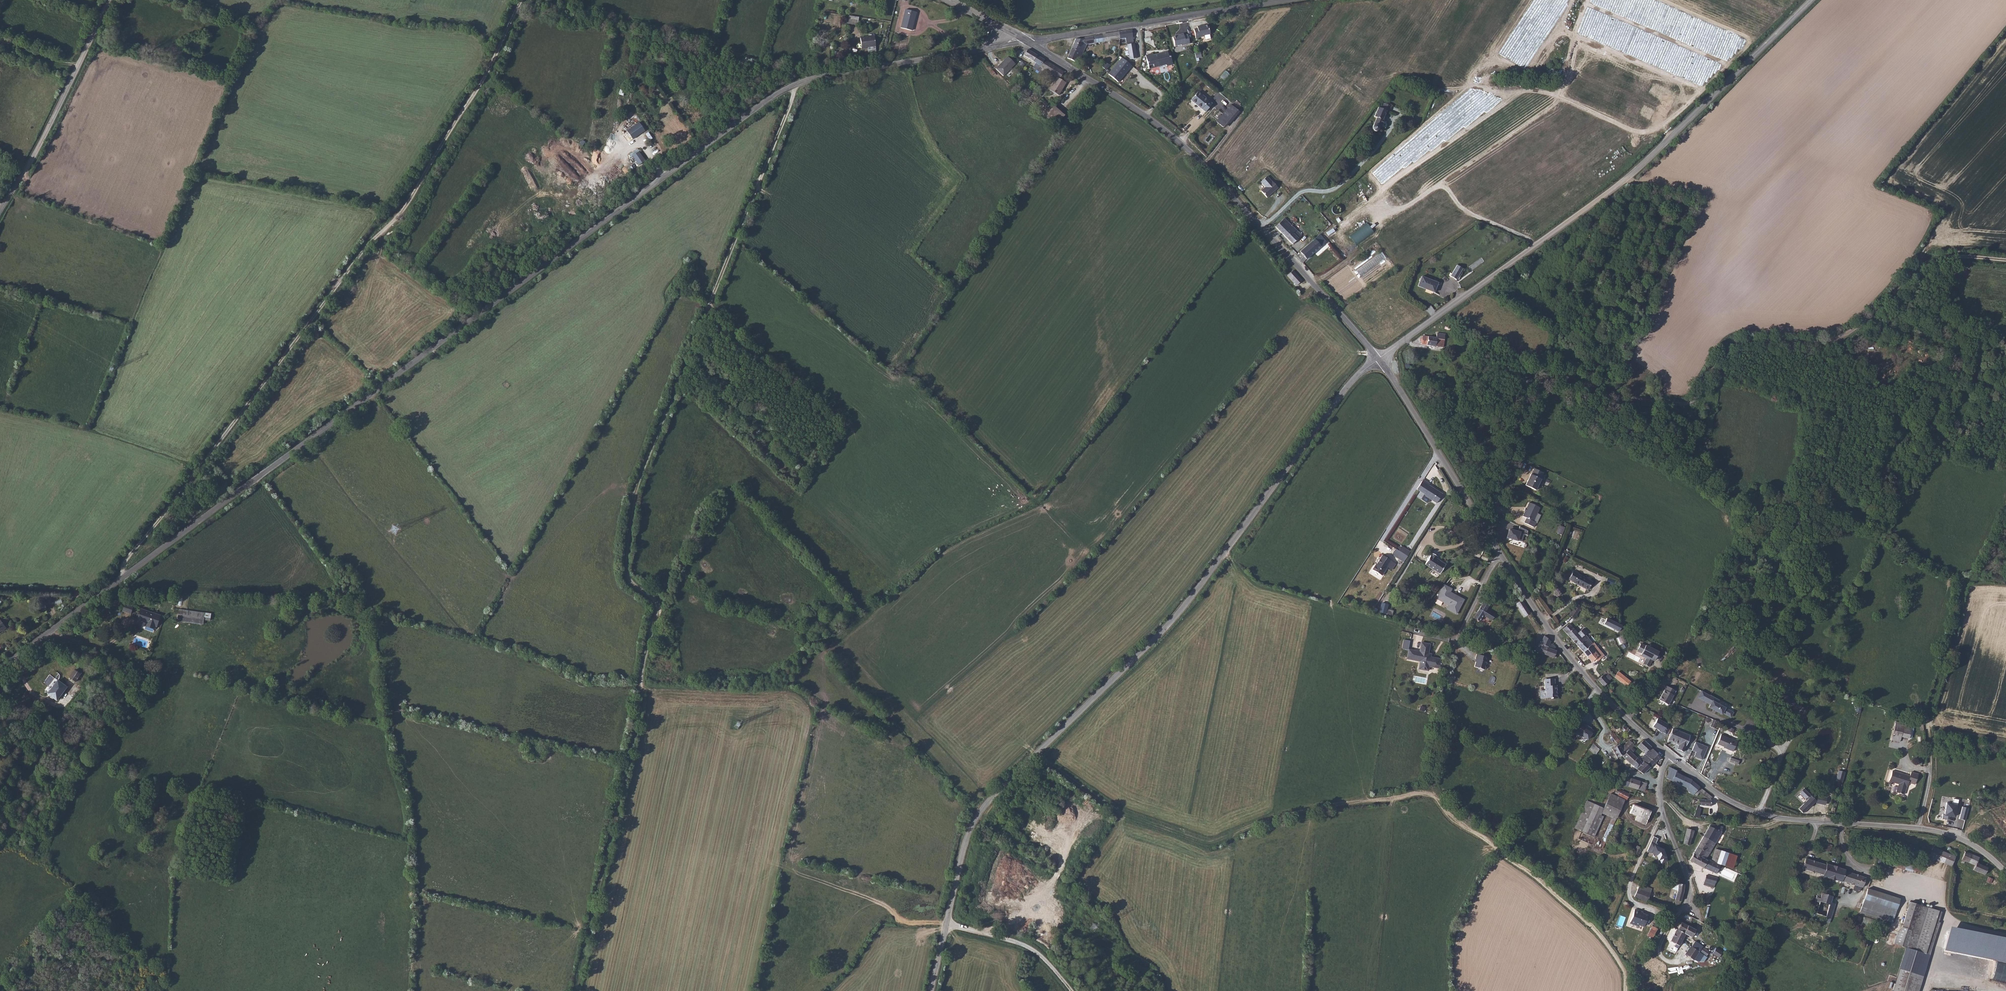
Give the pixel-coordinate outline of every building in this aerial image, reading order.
[(916,12),(906,9),(901,28),(912,31),(916,12)] [(859,17),(849,16),(848,23),(858,25),(859,17)] [(1210,34),(1208,25),(1202,26),(1202,25),(1197,26),(1197,28),(1194,29),(1196,38),(1204,36),(1210,34)] [(1133,41),(1132,30),(1118,32),(1120,39),(1125,38),(1126,43),(1133,41)] [(1118,32),(1093,36),(1094,43),(1120,39),(1118,32)] [(1189,44),(1187,35),(1184,35),(1183,34),(1179,35),(1179,36),(1173,37),(1175,46),(1181,45),(1181,46),(1189,44)] [(874,36),(860,38),(862,48),(868,47),(868,52),(876,51),(874,36)] [(1094,43),(1093,36),(1084,37),(1084,39),(1075,39),(1072,48),(1083,53),(1087,44),(1094,43)] [(1137,58),(1134,43),(1127,45),(1130,59),(1137,58)] [(1083,53),(1072,48),(1067,58),(1075,61),(1076,58),(1080,60),(1083,53)] [(1044,60),(1027,49),(1024,55),(1036,63),(1033,68),(1037,70),(1040,65),(1040,66),(1044,60)] [(1159,54),(1153,55),(1153,53),(1145,55),(1149,69),(1159,66),(1161,63),(1164,62),(1166,65),(1167,66),(1172,65),(1170,56),(1169,57),(1167,52),(1162,53),(1162,55),(1159,56),(1159,54)] [(1015,64),(1008,56),(996,69),(1003,76),(1015,64)] [(1118,82),(1132,66),(1122,58),(1108,74),(1118,82)] [(1064,72),(1044,60),(1040,66),(1040,65),(1037,70),(1041,73),(1043,71),(1050,75),(1051,74),(1057,77),(1059,79),(1064,72)] [(1059,95),(1066,83),(1059,79),(1057,77),(1049,89),(1059,95)] [(1093,91),(1090,87),(1085,92),(1087,94),(1085,96),(1087,98),(1093,91)] [(1212,104),(1208,101),(1209,100),(1198,92),(1191,100),(1201,109),(1202,109),(1205,112),(1212,104)] [(1384,97),(1381,102),(1387,104),(1389,106),(1392,100),(1384,97)] [(1379,101),(1375,109),(1384,113),(1384,111),(1387,104),(1381,102),(1379,101)] [(1223,127),(1238,110),(1231,104),(1216,122),(1223,127)] [(1064,115),(1053,105),(1052,106),(1050,109),(1044,115),(1056,124),(1064,115)] [(1384,113),(1375,109),(1374,111),(1376,112),(1375,117),(1370,122),(1373,124),(1374,125),(1377,124),(1378,121),(1380,121),(1384,115),(1384,113)] [(651,111),(638,120),(644,129),(656,120),(651,111)] [(638,148),(630,153),(639,165),(647,160),(638,148)] [(1259,184),(1265,190),(1267,187),(1267,186),(1268,185),(1269,186),(1275,179),(1269,173),(1264,169),(1257,175),(1262,180),(1259,184)] [(1332,171),(1325,178),(1332,184),(1336,178),(1333,176),(1335,174),(1332,171)] [(1276,227),(1293,244),(1302,235),(1285,218),(1276,227)] [(1320,226),(1300,242),(1306,250),(1326,234),(1320,226)] [(1332,237),(1345,252),(1348,250),(1335,233),(1335,234),(1332,237)] [(1334,261),(1345,252),(1332,237),(1321,245),(1334,261)] [(1356,270),(1361,276),(1384,259),(1379,253),(1356,270)] [(1463,269),(1457,265),(1450,276),(1456,280),(1463,269)] [(1302,281),(1292,271),(1287,276),(1297,286),(1302,281)] [(1422,277),(1418,286),(1434,293),(1438,283),(1422,277)] [(1436,338),(1423,336),(1422,338),(1422,341),(1421,344),(1443,347),(1445,334),(1437,333),(1436,338)] [(1544,472),(1534,468),(1526,485),(1537,490),(1541,480),(1542,479),(1544,475),(1543,475),(1544,472)] [(1429,484),(1423,480),(1417,490),(1424,494),(1420,499),(1425,503),(1427,502),(1429,499),(1436,504),(1442,494),(1428,485),(1429,484)] [(1541,507),(1529,502),(1526,508),(1525,507),(1524,509),(1525,510),(1523,515),(1527,517),(1524,523),(1534,528),(1537,522),(1534,521),(1541,507)] [(1509,529),(1506,537),(1510,539),(1510,538),(1520,542),(1523,535),(1527,536),(1528,533),(1528,530),(1520,526),(1517,532),(1509,529)] [(1399,551),(1395,549),(1392,554),(1404,562),(1410,552),(1401,546),(1399,551)] [(1425,564),(1440,574),(1446,565),(1436,559),(1437,556),(1433,554),(1431,556),(1431,555),(1425,564)] [(1392,561),(1382,555),(1372,569),(1382,576),(1392,561)] [(1578,572),(1574,571),(1569,579),(1589,589),(1592,581),(1578,573),(1578,572)] [(1450,588),(1444,584),(1436,598),(1449,605),(1452,607),(1450,611),(1456,614),(1464,600),(1450,592),(1448,591),(1450,588)] [(1543,606),(1549,599),(1544,595),(1539,600),(1543,606)] [(1486,609),(1487,609),(1490,603),(1485,600),(1481,606),(1484,608),(1485,607),(1487,608),(1486,609)] [(1531,613),(1522,600),(1516,603),(1525,617),(1531,613)] [(1583,603),(1576,600),(1568,611),(1569,611),(1573,614),(1578,607),(1580,608),(1583,603)] [(134,605),(126,602),(123,610),(131,613),(134,605)] [(1381,602),(1379,612),(1392,615),(1394,610),(1387,609),(1388,604),(1381,602)] [(1484,608),(1481,606),(1474,618),(1479,621),(1483,615),(1491,620),(1495,614),(1487,609),(1486,609),(1487,608),(1485,607),(1484,608)] [(160,616),(142,608),(140,613),(138,612),(135,619),(145,623),(145,626),(153,630),(154,627),(156,627),(160,616)] [(210,621),(211,614),(179,609),(178,616),(204,620),(210,621)] [(1620,621),(1616,620),(1608,616),(1606,622),(1617,628),(1620,621)] [(1581,636),(1585,632),(1583,630),(1584,628),(1580,624),(1576,627),(1568,618),(1561,624),(1575,641),(1581,636)] [(1587,641),(1590,638),(1585,632),(1581,636),(1587,641)] [(1623,635),(1616,637),(1619,645),(1626,642),(1623,635)] [(1536,651),(1554,658),(1556,651),(1554,650),(1556,647),(1550,643),(1551,641),(1544,636),(1541,644),(1539,643),(1537,648),(1536,651)] [(1581,636),(1575,641),(1581,647),(1587,641),(1581,636)] [(1602,649),(1594,641),(1590,638),(1587,641),(1581,647),(1590,657),(1595,652),(1597,654),(1602,649)] [(1428,655),(1428,653),(1430,644),(1421,643),(1420,652),(1409,649),(1407,657),(1411,658),(1411,659),(1420,661),(1422,662),(1421,669),(1428,671),(1429,666),(1435,667),(1435,665),(1439,665),(1439,663),(1440,659),(1431,657),(1430,655),(1428,655)] [(1655,656),(1656,657),(1658,652),(1646,645),(1645,646),(1641,644),(1637,651),(1642,653),(1641,654),(1642,655),(1641,656),(1646,658),(1643,663),(1649,666),(1652,660),(1653,660),(1655,656)] [(1476,662),(1474,667),(1484,670),(1488,657),(1477,654),(1475,658),(1476,659),(1477,659),(1476,662)] [(1624,673),(1616,668),(1613,674),(1620,679),(1624,673)] [(76,682),(81,674),(74,670),(69,678),(76,682)] [(1603,683),(1607,678),(1601,672),(1596,676),(1603,683)] [(1629,677),(1624,673),(1620,679),(1626,683),(1629,677)] [(56,681),(53,679),(45,690),(48,692),(56,681)] [(1556,691),(1557,691),(1556,685),(1555,685),(1554,679),(1544,679),(1545,691),(1540,691),(1540,698),(1551,698),(1552,699),(1558,698),(1557,693),(1556,691)] [(57,700),(67,687),(58,680),(48,694),(57,700)] [(1604,684),(1609,690),(1612,687),(1606,681),(1604,684)] [(1676,691),(1666,686),(1659,700),(1668,705),(1676,691)] [(1731,717),(1734,712),(1718,703),(1720,699),(1701,690),(1698,697),(1711,704),(1709,707),(1722,714),(1723,713),(1731,717)] [(1898,728),(1902,716),(1893,714),(1890,726),(1898,728)] [(1909,718),(1905,717),(1901,729),(1905,731),(1909,718)] [(1658,718),(1653,726),(1666,734),(1669,729),(1666,727),(1668,724),(1658,718)] [(1588,740),(1594,730),(1582,721),(1574,731),(1588,740)] [(1896,734),(1898,728),(1890,726),(1888,731),(1896,734)] [(1615,734),(1611,727),(1608,729),(1614,738),(1615,737),(1616,736),(1615,734)] [(1690,736),(1672,728),(1668,739),(1679,744),(1677,749),(1684,751),(1690,736)] [(1736,741),(1721,734),(1717,744),(1725,747),(1725,748),(1732,751),(1736,741)] [(1621,749),(1622,749),(1625,745),(1626,746),(1632,741),(1628,736),(1618,743),(1621,749)] [(1644,750),(1651,744),(1643,737),(1636,743),(1644,750)] [(1618,743),(1617,739),(1609,743),(1614,753),(1621,749),(1618,743)] [(1702,759),(1708,746),(1696,741),(1692,750),(1696,752),(1694,756),(1702,759)] [(1660,753),(1651,744),(1644,750),(1645,750),(1653,758),(1654,758),(1660,753)] [(1622,749),(1620,752),(1634,763),(1641,758),(1626,746),(1625,745),(1622,749)] [(1648,762),(1653,758),(1645,750),(1639,756),(1641,758),(1641,757),(1648,762)] [(1641,758),(1634,763),(1642,768),(1649,762),(1648,762),(1641,757),(1641,758)] [(1710,800),(1712,797),(1691,781),(1692,780),(1677,771),(1669,767),(1668,770),(1670,771),(1666,778),(1687,788),(1686,789),(1693,795),(1693,794),(1696,796),(1698,793),(1698,792),(1703,796),(1708,799),(1710,800)] [(1911,776),(1893,770),(1890,780),(1900,783),(1897,792),(1905,794),(1907,785),(1908,786),(1909,782),(1916,784),(1919,774),(1912,771),(1911,776)] [(1623,785),(1644,791),(1646,783),(1626,777),(1623,785)] [(1798,786),(1805,792),(1806,791),(1807,792),(1798,802),(1804,808),(1815,795),(1816,795),(1816,796),(1819,797),(1820,789),(1817,789),(1816,792),(1813,792),(1802,782),(1798,786)] [(1617,796),(1624,799),(1626,800),(1629,794),(1617,788),(1614,793),(1617,795),(1617,796)] [(1608,811),(1606,815),(1615,819),(1624,799),(1617,796),(1611,793),(1603,809),(1608,811)] [(1603,809),(1587,801),(1574,828),(1594,837),(1603,816),(1600,815),(1601,812),(1603,809)] [(1948,816),(1955,817),(1957,805),(1946,803),(1944,815),(1943,815),(1942,819),(1947,820),(1948,816)] [(1633,805),(1630,811),(1630,813),(1637,816),(1635,820),(1645,824),(1650,811),(1633,805)] [(1962,807),(1959,819),(1965,820),(1968,808),(1962,807)] [(1723,827),(1709,825),(1703,837),(1715,844),(1723,827)] [(1687,829),(1683,844),(1689,846),(1693,830),(1687,829)] [(1827,836),(1820,833),(1818,840),(1825,842),(1827,836)] [(1653,836),(1647,851),(1658,856),(1661,863),(1667,861),(1662,849),(1658,847),(1658,846),(1655,845),(1658,838),(1653,836)] [(1706,860),(1715,844),(1703,837),(1692,854),(1706,860)] [(1951,854),(1929,843),(1925,853),(1947,863),(1951,854)] [(1715,848),(1711,861),(1720,865),(1733,868),(1738,855),(1715,848)] [(1975,856),(1963,849),(1959,857),(1971,863),(1969,867),(1980,872),(1983,866),(1973,861),(1975,856)] [(1828,871),(1832,859),(1823,856),(1822,858),(1801,852),(1799,860),(1819,867),(1819,869),(1828,871)] [(1706,860),(1692,854),(1689,861),(1703,868),(1707,861),(1706,860)] [(1708,859),(1707,861),(1703,868),(1716,874),(1720,865),(1711,861),(1708,859)] [(1842,862),(1832,859),(1828,871),(1837,874),(1838,873),(1847,875),(1849,866),(1848,866),(1841,864),(1842,862)] [(1898,861),(1897,868),(1913,871),(1914,864),(1898,861)] [(1862,871),(1849,866),(1847,875),(1859,879),(1862,871)] [(1706,875),(1703,885),(1713,888),(1716,878),(1706,875)] [(1881,885),(1864,880),(1857,904),(1874,909),(1876,905),(1877,899),(1881,885)] [(1679,883),(1679,884),(1674,883),(1672,889),(1677,891),(1675,900),(1676,901),(1675,902),(1675,903),(1676,904),(1677,904),(1678,905),(1679,904),(1680,904),(1680,902),(1683,892),(1684,884),(1679,883)] [(1815,892),(1826,895),(1828,888),(1823,886),(1817,884),(1815,892)] [(1638,889),(1634,897),(1647,902),(1650,893),(1651,889),(1640,885),(1638,889)] [(1896,890),(1881,885),(1877,899),(1876,905),(1891,909),(1896,890)] [(1807,904),(1817,907),(1822,909),(1823,905),(1826,895),(1815,892),(1814,895),(1813,898),(1809,897),(1807,904)] [(1823,905),(1828,906),(1831,897),(1826,895),(1823,905)] [(1941,912),(1909,902),(1901,927),(1899,926),(1893,945),(1905,949),(1892,990),(1918,990),(1941,912)] [(1876,905),(1874,909),(1890,913),(1891,909),(1876,905)] [(1647,915),(1642,914),(1640,913),(1640,911),(1634,909),(1630,922),(1643,927),(1647,915)] [(1862,923),(1870,925),(1873,919),(1865,916),(1862,923)] [(1680,928),(1680,929),(1687,932),(1690,924),(1676,917),(1673,924),(1680,928)] [(1653,927),(1657,929),(1658,929),(1662,922),(1657,919),(1653,927)] [(1671,924),(1665,936),(1670,939),(1669,941),(1673,943),(1678,934),(1680,929),(1680,928),(1673,924),(1671,924)] [(1652,938),(1657,929),(1653,927),(1652,926),(1647,935),(1652,938)] [(1665,936),(1661,945),(1670,949),(1673,943),(1669,941),(1670,939),(1665,936)] [(1692,944),(1695,945),(1698,940),(1691,936),(1687,941),(1692,944)] [(1702,950),(1705,945),(1698,940),(1695,945),(1702,950)] [(1984,956),(2005,960),(2005,941),(1995,940),(1994,947),(1988,946),(1987,948),(1986,947),(1984,956)] [(1719,957),(1723,952),(1716,947),(1712,953),(1719,957)] [(1947,976),(1948,968),(1936,967),(1935,975),(1947,976)]
